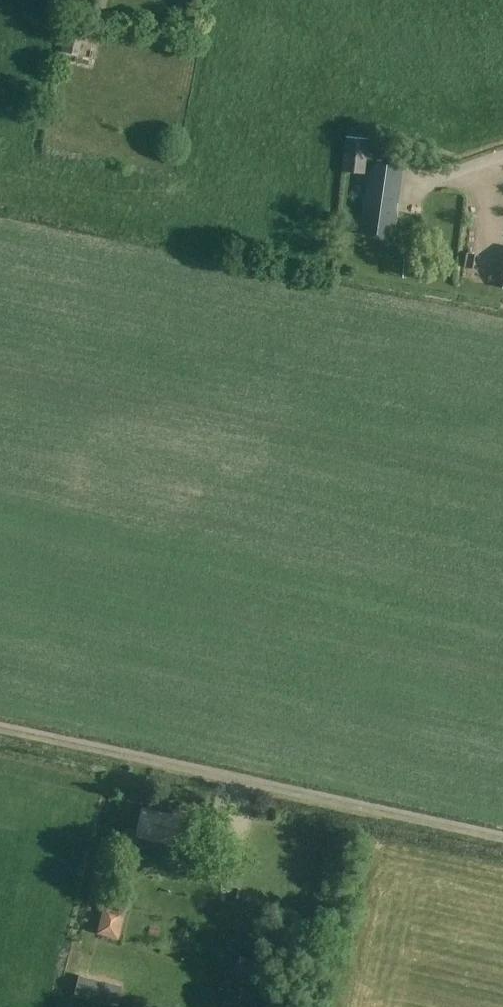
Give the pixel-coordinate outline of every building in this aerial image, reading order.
[(346,136),(343,171),(364,173),(368,138),(346,136)] [(402,167),(369,162),(361,224),(367,225),(365,235),(392,239),(402,167)] [(171,816),(142,810),(136,836),(189,848),(196,818),(172,813),(171,816)] [(100,897),(90,927),(112,935),(122,905),(100,897)] [(121,985),(79,974),(73,995),(116,1006),(121,985)]
